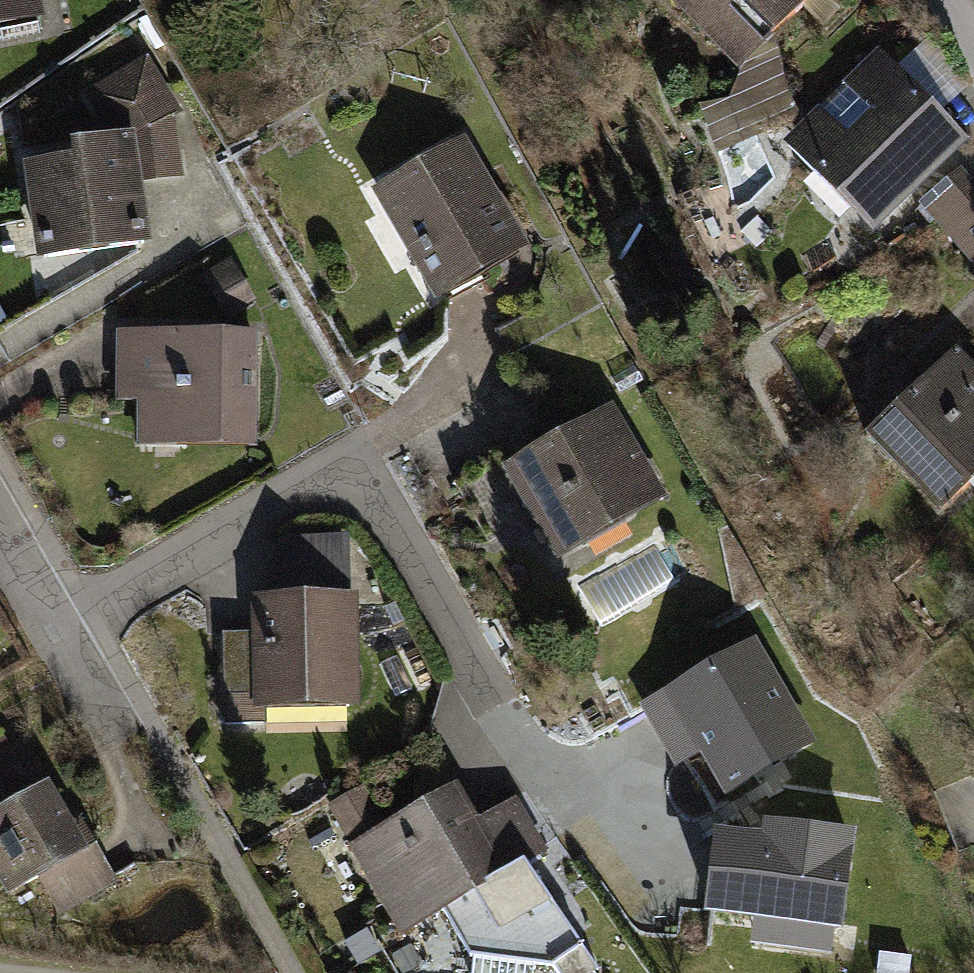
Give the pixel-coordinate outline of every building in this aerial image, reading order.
[(44,17),(41,0),(0,0),(0,25),(44,17)] [(803,0),(671,0),(737,66),(803,0)] [(875,231),(968,135),(879,48),(785,144),(875,231)] [(83,92),(88,111),(136,130),(144,185),(179,182),(174,110),(142,56),(83,92)] [(37,256),(151,240),(144,185),(136,130),(67,139),(69,156),(24,162),(37,256)] [(432,299),(526,248),(465,135),(370,187),(432,299)] [(973,266),(973,183),(960,167),(919,203),(973,266)] [(233,258),(201,276),(223,317),(256,300),(233,258)] [(255,445),(257,332),(115,329),(114,400),(135,401),(135,443),(255,445)] [(973,482),(973,366),(952,344),(865,430),(945,511),(973,482)] [(555,559),(666,494),(612,402),(501,467),(555,559)] [(266,705),(359,703),(356,592),(253,594),(254,629),(223,630),(226,723),(266,722),(266,705)] [(724,796),(816,742),(756,638),(641,705),(676,766),(699,752),(724,796)] [(115,884),(56,782),(33,795),(2,740),(0,741),(0,879),(15,905),(43,889),(59,917),(115,884)] [(351,841),(402,931),(444,908),(530,860),(542,853),(511,798),(476,817),(456,782),(351,841)] [(840,932),(854,832),(763,819),(761,834),(715,828),(704,913),(752,920),(750,942),(830,953),(833,931),(840,932)] [(444,908),(473,955),(552,961),(560,972),(593,972),(597,971),(530,860),(444,908)]
